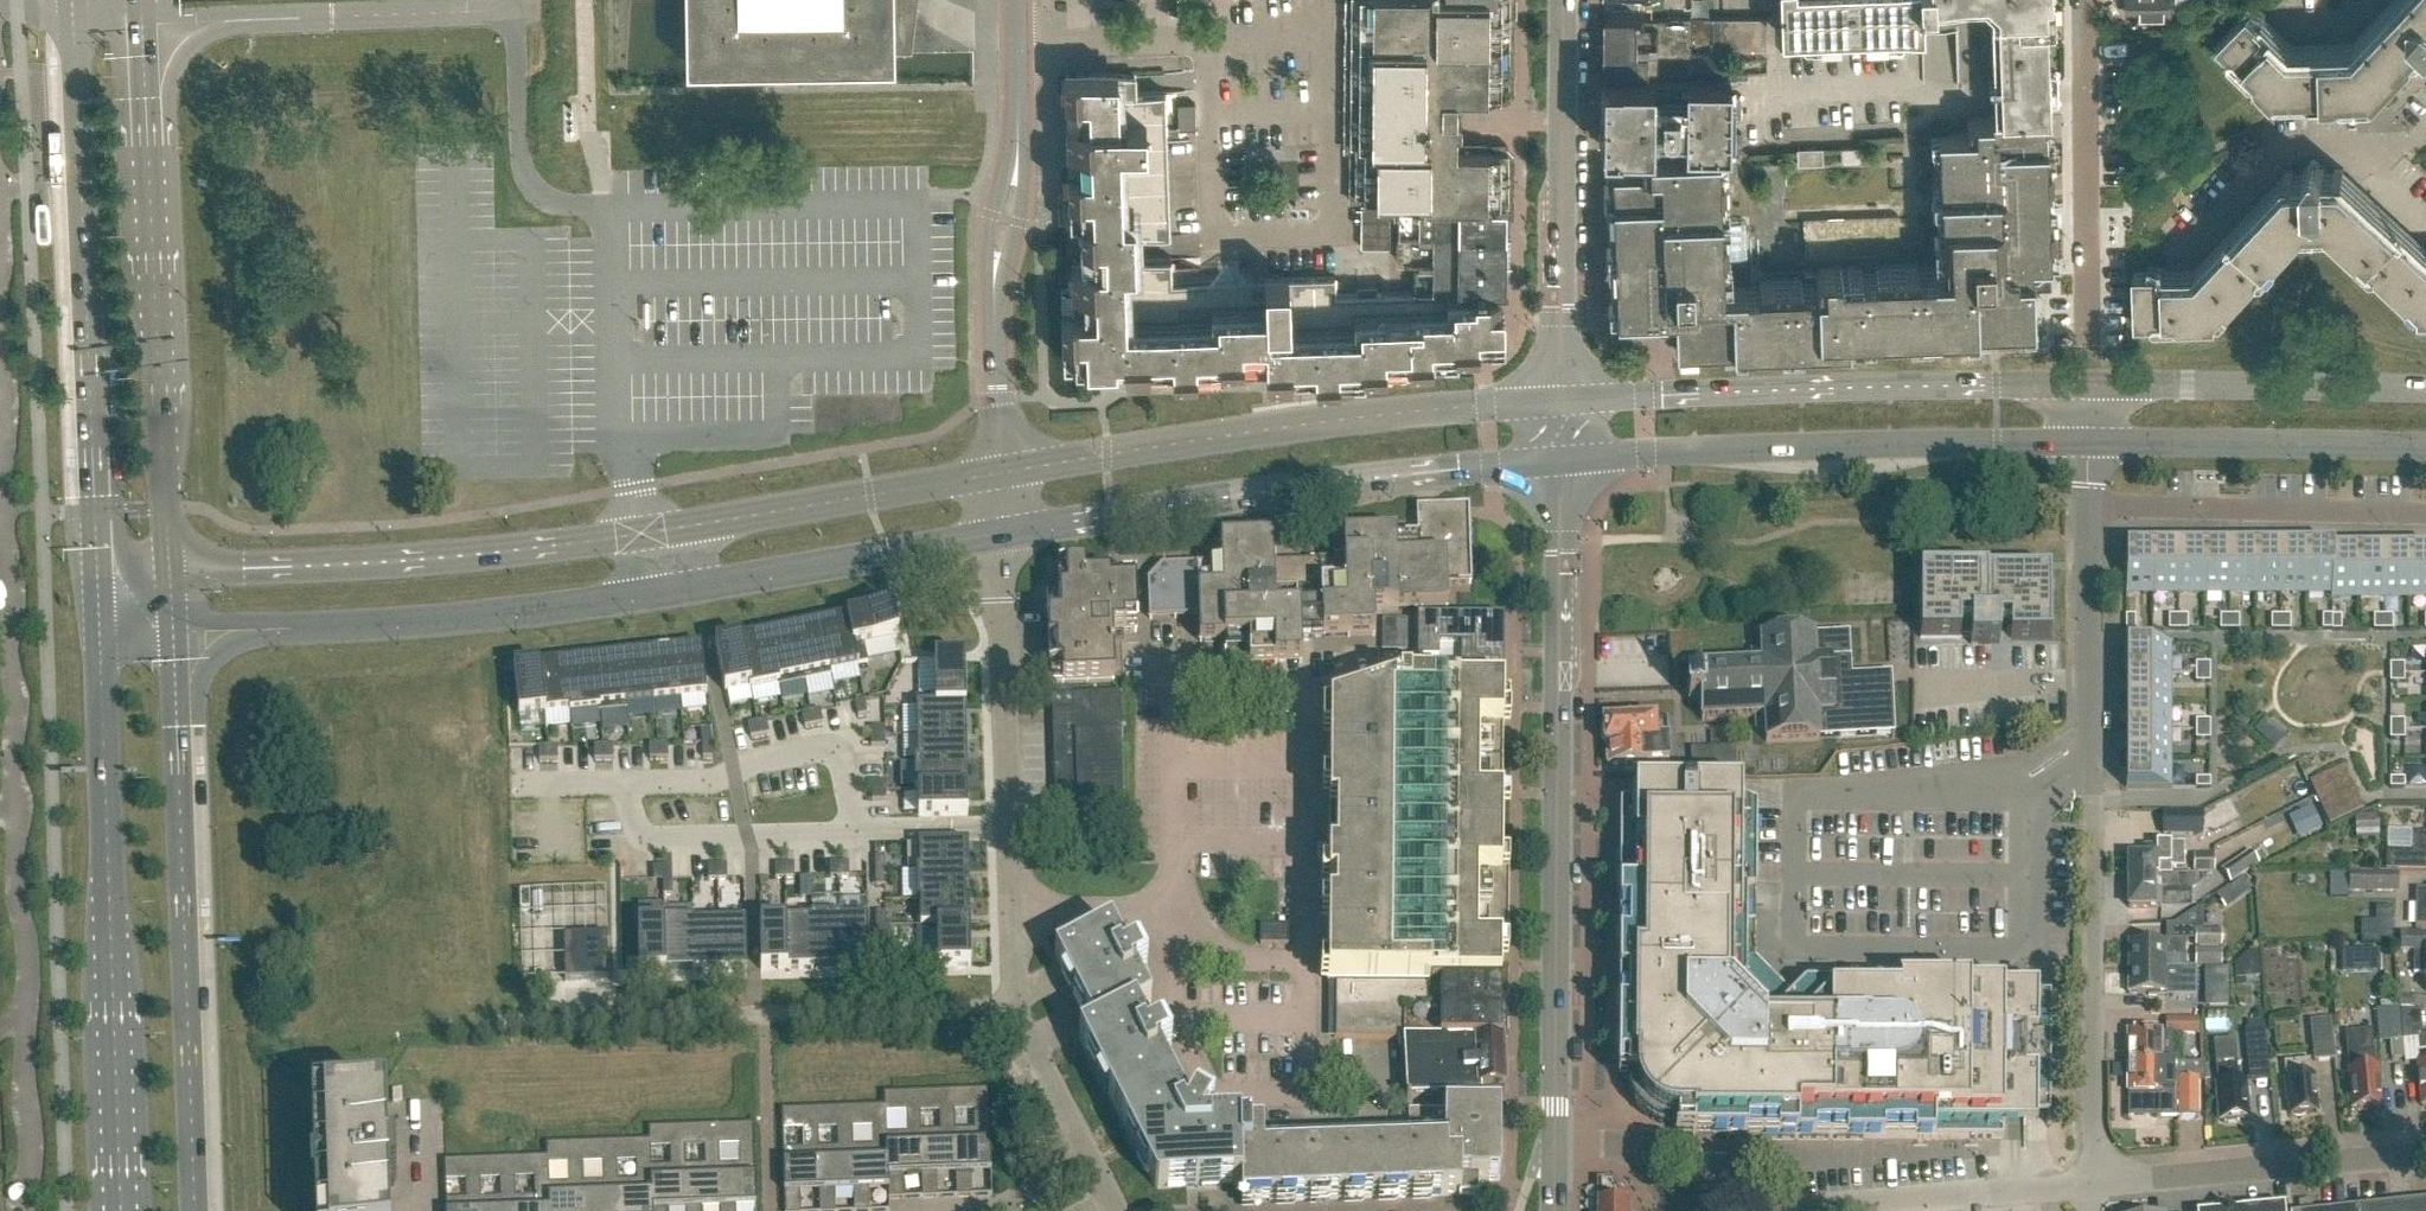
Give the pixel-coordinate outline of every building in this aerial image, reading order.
[(895,63),(894,0),(685,0),(686,66),(895,63)] [(1390,204),(1507,204),(1507,171),(1503,171),(1503,161),(1496,154),(1486,154),(1486,150),(1456,150),(1456,140),(1456,129),(1461,127),(1461,116),(1457,114),(1457,95),(1484,95),(1485,94),(1508,94),(1508,0),(1352,0),(1352,17),(1353,17),(1353,73),(1352,73),(1352,89),(1356,89),(1356,110),(1362,116),(1362,132),(1372,143),(1377,143),(1376,154),(1376,191),(1364,191),(1364,203),(1362,203),(1390,204)] [(1780,30),(1780,35),(1923,30),(1921,0),(1779,0),(1780,30)] [(2000,112),(2000,117),(2049,115),(2049,111),(2048,82),(2045,0),(1993,0),(1996,3),(1999,79),(1998,79),(1999,83),(2000,112)] [(2172,14),(2171,0),(2129,0),(2129,15),(2172,14)] [(2248,9),(2217,42),(2273,94),(2312,93),(2376,90),(2425,37),(2425,0),(2399,0),(2393,6),(2394,6),(2356,46),(2290,49),(2265,25),(2259,19),(2248,9)] [(1765,46),(1765,17),(1670,17),(1670,19),(1603,18),(1602,72),(1677,73),(1677,63),(1688,63),(1687,73),(1722,73),(1722,54),(1688,53),(1688,40),(1710,41),(1710,46),(1765,46)] [(1266,356),(1267,379),(1365,376),(1365,364),(1459,361),(1458,350),(1505,348),(1504,305),(1499,305),(1498,289),(1414,289),(1414,291),(1336,293),(1336,275),(1229,278),(1229,261),(1239,261),(1239,260),(1227,260),(1228,278),(1172,280),(1172,257),(1143,258),(1143,235),(1171,234),(1166,91),(1137,92),(1136,71),(1065,74),(1070,217),(1084,217),(1086,260),(1072,261),(1072,283),(1061,283),(1063,359),(1115,357),(1116,373),(1222,369),(1222,358),(1266,356)] [(1742,116),(1742,94),(1730,94),(1730,78),(1602,77),(1602,147),(1730,147),(1730,116),(1742,116)] [(1179,128),(1182,128),(1196,127),(1195,102),(1178,102),(1179,128)] [(2049,115),(2000,117),(1972,117),(1968,123),(1968,132),(1948,132),(1939,133),(1940,144),(1935,144),(1937,181),(1941,181),(1942,201),(1937,201),(1939,238),(1943,237),(1944,266),(1919,267),(1919,263),(1877,264),(1877,268),(1863,269),(1863,265),(1822,266),(1817,271),(1817,279),(1760,281),(1760,285),(1724,286),(1723,258),(1727,258),(1726,221),(1722,221),(1721,201),(1725,201),(1724,164),(1720,164),(1720,153),(1719,153),(1647,155),(1641,161),(1642,170),(1654,315),(1654,321),(1660,326),(1675,326),(1676,350),(1677,350),(1705,349),(1706,355),(1724,354),(1723,352),(1745,351),(1745,348),(1780,346),(1780,350),(1802,349),(1802,346),(1820,345),(1849,344),(1849,343),(1849,335),(1873,334),(1873,330),(1908,329),(1908,333),(1930,332),(1930,329),(1965,327),(1965,331),(1987,330),(1987,332),(2005,332),(2005,326),(2021,325),(2022,329),(2034,328),(2032,287),(2048,287),(2048,272),(2043,272),(2043,260),(2058,260),(2058,247),(2054,247),(2053,212),(2057,212),(2056,191),(2052,191),(2051,155),(2054,155),(2054,134),(2050,134),(2049,115)] [(1861,163),(1860,146),(1842,147),(1843,164),(1861,163)] [(1799,165),(1824,165),(1824,147),(1798,148),(1799,165)] [(2344,170),(2344,169),(2334,170),(2334,171),(2324,171),(2324,170),(2313,160),(2303,171),(2303,172),(2293,172),(2294,171),(2284,171),(2284,173),(2194,269),(2165,270),(2165,269),(2145,270),(2134,270),(2136,321),(2152,321),(2155,317),(2176,316),(2179,320),(2217,318),(2217,313),(2225,304),(2228,306),(2259,274),(2258,269),(2272,253),(2277,253),(2302,227),(2306,222),(2324,222),(2325,222),(2356,251),(2361,251),(2376,265),(2376,270),(2408,300),(2411,297),(2420,306),(2420,312),(2425,311),(2425,247),(2344,170)] [(1654,315),(1642,170),(1607,171),(1608,189),(1605,190),(1606,212),(1609,212),(1610,246),(1607,246),(1608,269),(1611,269),(1612,303),(1609,303),(1609,316),(1654,315)] [(1390,218),(1390,215),(1390,204),(1362,203),(1362,218),(1390,218)] [(1506,233),(1507,204),(1390,204),(1390,215),(1399,215),(1399,233),(1434,233),(1434,232),(1506,233)] [(1390,232),(1390,218),(1362,218),(1362,232),(1390,232)] [(1390,246),(1390,232),(1362,232),(1361,246),(1390,246)] [(1506,261),(1506,233),(1434,232),(1434,233),(1399,233),(1399,260),(1414,260),(1414,261),(1505,261),(1506,261)] [(1504,289),(1505,261),(1414,261),(1414,289),(1498,289),(1504,289)] [(1469,517),(1444,518),(1445,552),(1470,551),(1469,521),(1469,517)] [(1429,533),(1419,533),(1419,552),(1433,552),(1445,552),(1444,518),(1429,519),(1429,533)] [(1273,563),(1272,563),(1273,593),(1298,592),(1299,612),(1299,637),(1301,637),(1313,637),(1348,636),(1375,635),(1374,611),(1398,610),(1398,609),(1421,609),(1419,552),(1419,533),(1408,534),(1358,535),(1345,549),(1346,560),(1284,563),(1273,563)] [(1301,637),(1299,637),(1299,612),(1274,613),(1273,593),(1272,563),(1273,563),(1273,538),(1222,540),(1222,564),(1162,566),(1148,580),(1150,617),(1200,616),(1200,641),(1225,640),(1226,664),(1302,662),(1301,637)] [(2128,596),(2153,596),(2153,590),(2153,548),(2126,548),(2126,596),(2128,597),(2128,596)] [(2153,548),(2153,590),(2153,596),(2179,596),(2179,590),(2179,548),(2153,548)] [(2179,548),(2179,590),(2179,596),(2204,596),(2204,590),(2204,548),(2179,548)] [(2204,596),(2230,596),(2230,590),(2230,548),(2204,548),(2204,590),(2204,596)] [(2230,548),(2230,590),(2230,596),(2255,596),(2255,590),(2255,548),(2230,548)] [(2281,596),(2281,590),(2281,548),(2255,548),(2255,590),(2255,596),(2281,596)] [(2307,596),(2307,590),(2307,548),(2281,548),(2281,590),(2281,596),(2307,596)] [(2307,596),(2331,596),(2331,590),(2332,590),(2332,552),(2333,552),(2333,548),(2307,548),(2307,590),(2307,596)] [(1445,552),(1433,552),(1434,585),(1447,584),(1447,583),(1471,583),(1471,559),(1470,551),(1445,552)] [(1433,552),(1419,552),(1421,609),(1448,608),(1447,584),(1434,585),(1433,552)] [(2331,590),(2331,596),(2331,601),(2333,601),(2333,600),(2358,600),(2358,594),(2358,552),(2333,552),(2332,552),(2332,590),(2331,590)] [(2358,600),(2383,600),(2383,594),(2383,552),(2358,552),(2358,594),(2358,600)] [(2383,594),(2383,600),(2409,600),(2409,594),(2409,552),(2383,552),(2383,594)] [(2425,600),(2425,552),(2409,552),(2409,594),(2409,600),(2425,600)] [(1057,684),(1114,682),(1112,633),(1112,626),(1124,625),(1137,625),(1135,587),(1110,588),(1110,581),(1085,581),(1085,569),(1065,570),(1066,594),(1059,595),(1058,595),(1059,620),(1048,620),(1047,620),(1048,647),(1049,671),(1056,671),(1057,684)] [(2031,572),(2000,572),(1987,572),(1920,572),(1920,638),(1960,638),(1960,634),(1971,634),(1971,644),(1987,644),(2000,644),(2000,620),(2011,620),(2011,638),(2050,638),(2050,609),(2050,580),(2050,572),(2031,572)] [(893,608),(847,617),(847,620),(848,620),(854,647),(855,647),(864,645),(899,638),(896,627),(895,620),(893,608)] [(2126,630),(2136,630),(2136,616),(2126,616),(2126,630)] [(2179,630),(2179,616),(2169,616),(2169,630),(2179,630)] [(2179,616),(2179,630),(2188,630),(2188,616),(2179,616)] [(2230,630),(2230,616),(2220,616),(2220,630),(2230,630)] [(2239,616),(2230,616),(2230,630),(2239,630),(2239,616)] [(2272,630),(2281,630),(2281,616),(2272,616),(2272,630)] [(2291,616),(2281,616),(2281,630),(2291,630),(2291,616)] [(2332,630),(2332,616),(2323,616),(2323,630),(2332,630)] [(2332,616),(2332,630),(2342,630),(2342,616),(2332,616)] [(2374,630),(2384,630),(2384,616),(2374,616),(2374,630)] [(2384,616),(2384,630),(2393,630),(2393,616),(2384,616)] [(1415,669),(1481,669),(1481,686),(1504,686),(1505,619),(1416,618),(1416,620),(1384,619),(1384,651),(1415,651),(1415,669)] [(821,625),(820,625),(830,671),(831,671),(859,665),(855,647),(854,647),(848,620),(847,620),(821,625)] [(821,622),(794,628),(805,682),(832,676),(831,671),(830,671),(820,625),(821,625),(821,622)] [(794,628),(767,633),(768,636),(769,636),(779,684),(778,684),(779,687),(805,682),(794,628)] [(1851,676),(1849,633),(1760,638),(1761,651),(1751,652),(1752,663),(1698,666),(1699,686),(1687,687),(1688,702),(1701,701),(1702,722),(1756,719),(1756,731),(1765,730),(1766,743),(1895,736),(1893,711),(1891,674),(1851,676)] [(742,641),(741,641),(750,687),(750,690),(778,684),(779,684),(769,636),(768,636),(742,641)] [(725,642),(715,644),(725,692),(750,687),(741,641),(742,641),(741,638),(732,640),(725,642)] [(2166,674),(2172,674),(2172,645),(2172,644),(2126,644),(2126,673),(2166,674)] [(864,645),(855,647),(859,665),(868,663),(864,645)] [(701,646),(674,649),(680,699),(707,696),(701,646)] [(674,649),(648,652),(648,655),(649,655),(654,701),(680,699),(674,649)] [(621,655),(593,658),(593,661),(594,661),(600,710),(599,711),(599,713),(627,710),(626,704),(625,705),(620,658),(621,658),(621,655)] [(621,658),(620,658),(625,705),(626,704),(654,701),(649,655),(648,655),(621,658)] [(567,661),(539,664),(545,714),(570,711),(571,711),(566,664),(567,664),(567,661)] [(567,664),(566,664),(571,711),(570,711),(570,714),(599,711),(600,710),(594,661),(593,661),(567,664)] [(936,706),(936,707),(963,707),(963,708),(966,708),(965,661),(953,661),(946,662),(935,662),(935,663),(935,697),(936,706)] [(524,666),(514,667),(519,716),(545,714),(539,664),(531,665),(524,666)] [(2196,664),(2196,673),(2210,673),(2210,664),(2196,664)] [(2390,673),(2405,673),(2405,664),(2390,664),(2390,673)] [(2126,673),(2126,702),(2172,702),(2172,674),(2166,674),(2126,673)] [(2210,673),(2196,673),(2196,683),(2210,683),(2210,673)] [(2405,673),(2390,673),(2390,683),(2405,683),(2405,673)] [(1500,688),(1399,686),(1399,689),(1330,712),(1328,983),(1336,983),(1501,984),(1503,688),(1500,688)] [(1056,807),(1125,805),(1121,693),(1052,696),(1056,807)] [(917,697),(917,706),(936,706),(935,697),(917,697)] [(865,701),(855,703),(858,717),(868,715),(865,701)] [(2172,730),(2172,702),(2126,702),(2126,730),(2166,730),(2172,730)] [(917,706),(917,736),(964,735),(964,734),(963,708),(963,707),(936,707),(936,706),(917,706)] [(821,710),(811,711),(814,725),(823,724),(821,710)] [(811,711),(802,713),(805,727),(814,725),(811,711)] [(767,720),(757,722),(760,736),(770,734),(767,720)] [(1655,721),(1655,720),(1604,723),(1604,728),(1603,729),(1602,732),(1602,736),(1603,740),(1605,741),(1605,746),(1607,746),(1608,766),(1648,763),(1648,769),(1669,768),(1666,721),(1655,721)] [(2196,730),(2210,730),(2210,721),(2196,721),(2196,730)] [(2390,730),(2405,730),(2405,721),(2390,721),(2390,730)] [(757,722),(748,724),(751,738),(760,736),(757,722)] [(885,727),(871,728),(871,737),(885,737),(885,727)] [(2172,759),(2172,730),(2166,730),(2126,730),(2126,759),(2166,759),(2172,759)] [(2210,740),(2210,730),(2196,730),(2196,740),(2210,740)] [(2405,730),(2390,730),(2390,740),(2405,740),(2405,730)] [(918,761),(918,762),(964,761),(964,762),(967,762),(967,734),(964,734),(964,735),(917,736),(918,761)] [(885,737),(871,737),(871,747),(886,746),(885,737)] [(649,745),(650,759),(659,759),(659,744),(649,745)] [(659,744),(659,759),(669,758),(668,744),(659,744)] [(712,744),(703,744),(703,758),(713,758),(712,744)] [(594,746),(595,760),(604,760),(604,745),(594,746)] [(604,745),(604,760),(614,760),(613,745),(604,745)] [(549,746),(539,747),(539,761),(549,761),(549,746)] [(558,746),(549,746),(549,761),(558,760),(558,746)] [(1713,777),(1737,775),(1735,746),(1691,748),(1692,777),(1713,777)] [(2172,759),(2166,759),(2126,759),(2126,788),(2173,788),(2172,787),(2172,759)] [(915,761),(915,792),(918,792),(918,791),(965,790),(965,789),(964,762),(964,761),(918,762),(918,761),(915,761)] [(2196,779),(2196,788),(2210,788),(2210,779),(2196,779)] [(2390,779),(2390,788),(2405,788),(2405,779),(2390,779)] [(872,782),(872,792),(886,792),(886,782),(872,782)] [(1741,803),(1742,788),(1636,787),(1636,802),(1620,807),(1618,1079),(1627,1079),(1660,1112),(1677,1130),(1677,1138),(2003,1141),(2003,1128),(2035,1128),(2035,1072),(2026,1072),(2026,1034),(2036,1034),(2036,987),(1805,985),(1787,1003),(1747,962),(1747,894),(1756,894),(1757,809),(1741,803)] [(918,792),(919,817),(968,816),(968,806),(968,799),(968,789),(965,789),(965,790),(918,791),(918,792)] [(872,792),(872,801),(887,801),(886,792),(872,792)] [(542,808),(513,809),(517,890),(546,889),(542,808)] [(2164,813),(2163,835),(2201,836),(2201,813),(2164,813)] [(2387,851),(2386,872),(2397,872),(2425,872),(2425,834),(2410,834),(2410,851),(2387,851)] [(920,870),(920,871),(966,871),(966,872),(969,872),(969,843),(919,844),(920,870)] [(2144,857),(2128,857),(2128,876),(2171,875),(2171,866),(2183,866),(2182,845),(2156,845),(2156,849),(2144,850),(2144,857)] [(2247,854),(2222,870),(2231,884),(2260,866),(2250,851),(2247,854)] [(2214,872),(2214,854),(2195,854),(2194,872),(2214,872)] [(884,858),(875,858),(875,872),(885,872),(884,858)] [(830,863),(831,878),(840,877),(840,863),(830,863)] [(840,863),(840,877),(850,877),(849,863),(840,863)] [(775,864),(776,879),(785,879),(785,864),(775,864)] [(785,864),(785,879),(795,878),(794,864),(785,864)] [(718,866),(718,880),(728,880),(727,865),(718,866)] [(708,866),(709,880),(718,880),(718,866),(708,866)] [(663,867),(653,867),(654,881),(663,881),(663,867)] [(672,867),(663,867),(663,881),(664,895),(673,895),(672,867)] [(917,870),(917,901),(920,901),(920,900),(967,899),(967,898),(966,872),(966,871),(920,871),(920,870),(917,870)] [(885,872),(875,872),(876,887),(885,886),(885,872)] [(2397,872),(2386,872),(2350,872),(2350,873),(2331,873),(2332,892),(2350,892),(2350,893),(2397,892),(2397,872)] [(2172,875),(2171,875),(2128,876),(2129,908),(2161,908),(2161,890),(2191,890),(2201,884),(2201,875),(2172,875)] [(2237,898),(2255,886),(2249,877),(2218,898),(2223,905),(2236,896),(2237,898)] [(2416,890),(2416,926),(2425,927),(2425,890),(2416,890)] [(520,893),(523,982),(609,979),(606,891),(520,893)] [(920,901),(921,927),(937,927),(937,926),(970,925),(970,898),(967,898),(967,899),(920,900),(920,901)] [(694,908),(663,909),(663,923),(664,923),(665,969),(666,969),(692,969),(694,969),(693,916),(694,916),(694,908)] [(2222,967),(2221,948),(2222,948),(2222,930),(2202,930),(2202,909),(2179,921),(2179,930),(2195,930),(2195,947),(2195,967),(2222,967)] [(811,912),(811,914),(812,914),(813,966),(814,966),(841,966),(842,966),(841,914),(842,914),(842,911),(811,912)] [(841,966),(841,969),(869,968),(869,967),(868,913),(842,914),(841,914),(842,966),(841,966)] [(876,913),(876,927),(886,927),(886,913),(876,913)] [(785,915),(785,921),(786,921),(787,970),(814,969),(814,966),(813,966),(812,914),(811,914),(785,915)] [(719,916),(720,971),(747,971),(746,915),(719,916)] [(692,969),(693,972),(720,971),(719,916),(694,916),(693,916),(694,969),(692,969)] [(760,921),(761,970),(771,970),(778,970),(787,970),(786,921),(785,921),(760,921)] [(638,923),(639,973),(649,973),(656,972),(666,972),(666,969),(665,969),(664,923),(663,923),(638,923)] [(1289,944),(1289,925),(1261,924),(1261,943),(1289,944)] [(938,965),(938,967),(971,966),(970,939),(970,932),(970,925),(937,926),(937,927),(938,965)] [(1240,1187),(1238,1123),(1219,1124),(1208,1124),(1206,1123),(1213,1111),(1196,1102),(1189,1113),(1187,1112),(1168,1074),(1159,1057),(1171,1051),(1163,1034),(1151,1040),(1136,1012),(1151,1004),(1135,974),(1147,967),(1139,951),(1127,957),(1113,930),(1111,926),(1055,954),(1093,1031),(1079,1038),(1147,1173),(1156,1189),(1187,1188),(1221,1187),(1240,1187)] [(876,927),(877,946),(891,946),(891,927),(886,927),(876,927)] [(2400,934),(2400,950),(2414,951),(2413,974),(2425,974),(2425,934),(2400,934)] [(2148,943),(2129,943),(2129,968),(2166,968),(2185,968),(2185,940),(2165,940),(2148,940),(2148,943)] [(2340,952),(2341,971),(2380,970),(2380,951),(2340,952)] [(2237,976),(2249,976),(2248,966),(2237,967),(2237,976)] [(2166,968),(2129,968),(2129,994),(2148,994),(2148,997),(2167,997),(2167,996),(2185,996),(2185,979),(2166,979),(2166,968)] [(1456,1007),(1502,1008),(1502,984),(1501,984),(1336,983),(1335,1007),(1456,1007)] [(1502,1040),(1502,1008),(1456,1007),(1335,1007),(1335,1039),(1403,1040),(1477,1041),(1502,1040)] [(2398,1009),(2377,1011),(2380,1042),(2401,1040),(2398,1009)] [(2422,1106),(2425,1106),(2425,1034),(2424,1035),(2421,1010),(2402,1012),(2404,1033),(2403,1033),(2405,1054),(2420,1052),(2421,1063),(2418,1064),(2422,1106)] [(2158,1032),(2129,1032),(2129,1063),(2160,1064),(2160,1047),(2174,1047),(2174,1034),(2198,1034),(2198,1020),(2162,1020),(2162,1030),(2158,1030),(2158,1032)] [(2335,1059),(2331,1020),(2311,1022),(2315,1060),(2335,1059)] [(2247,1060),(2267,1058),(2266,1046),(2269,1046),(2267,1028),(2244,1030),(2247,1060)] [(2370,1068),(2369,1049),(2373,1049),(2371,1031),(2347,1033),(2351,1070),(2349,1070),(2353,1109),(2356,1108),(2359,1111),(2367,1110),(2369,1107),(2381,1106),(2378,1067),(2370,1068)] [(1477,1041),(1403,1040),(1406,1099),(1480,1095),(1480,1098),(1504,1097),(1502,1053),(1501,1053),(1502,1040),(1477,1041)] [(2312,1077),(2310,1060),(2285,1062),(2287,1079),(2284,1079),(2286,1101),(2289,1100),(2290,1114),(2293,1114),(2296,1116),(2304,1116),(2306,1113),(2318,1112),(2315,1077),(2312,1077)] [(2237,1061),(2218,1062),(2217,1062),(2219,1082),(2218,1082),(2221,1120),(2225,1120),(2227,1122),(2236,1121),(2238,1119),(2248,1118),(2246,1098),(2249,1098),(2248,1079),(2239,1080),(2237,1061)] [(2204,1065),(2160,1064),(2129,1063),(2129,1109),(2161,1109),(2161,1116),(2198,1116),(2198,1082),(2206,1081),(2204,1065)] [(956,1173),(957,1197),(973,1196),(972,1173),(991,1172),(988,1090),(953,1091),(956,1173)] [(919,1092),(922,1174),(922,1198),(939,1197),(938,1174),(956,1173),(953,1091),(919,1092)] [(885,1106),(888,1188),(888,1199),(889,1199),(905,1199),(904,1175),(922,1174),(919,1092),(884,1093),(884,1106),(885,1106)] [(386,1101),(312,1104),(315,1210),(390,1210),(386,1101)] [(870,1189),(888,1188),(885,1106),(884,1106),(851,1107),(854,1189),(853,1190),(854,1210),(870,1210),(870,1189)] [(835,1190),(853,1190),(854,1189),(851,1107),(817,1109),(819,1191),(820,1210),(836,1210),(835,1190)] [(1240,1187),(1241,1187),(1241,1197),(1242,1197),(1243,1202),(1247,1201),(1247,1203),(1269,1202),(1461,1196),(1461,1192),(1466,1192),(1473,1185),(1473,1179),(1500,1179),(1500,1109),(1409,1107),(1408,1147),(1334,1146),(1273,1147),(1263,1147),(1263,1137),(1263,1129),(1239,1130),(1238,1123),(1240,1187)] [(817,1109),(781,1110),(785,1210),(801,1210),(800,1191),(819,1191),(817,1109)] [(721,1210),(737,1210),(737,1206),(756,1206),(753,1124),(718,1125),(721,1207),(720,1207),(721,1210)] [(702,1208),(720,1207),(721,1207),(718,1125),(684,1126),(686,1208),(686,1210),(703,1210),(702,1208)] [(668,1209),(686,1208),(684,1126),(648,1127),(649,1140),(650,1140),(652,1210),(669,1210),(668,1209)] [(618,1210),(652,1210),(650,1140),(649,1140),(616,1141),(618,1210)] [(584,1210),(618,1210),(616,1141),(581,1142),(584,1210)] [(581,1142),(546,1144),(547,1157),(547,1156),(549,1210),(584,1210),(581,1142)] [(547,1156),(547,1157),(513,1158),(515,1210),(549,1210),(547,1156)] [(513,1158),(479,1159),(481,1210),(515,1210),(513,1158)] [(479,1159),(444,1160),(446,1210),(481,1210),(479,1159)] [(1626,1206),(1613,1183),(1600,1183),(1600,1210),(1625,1210),(1626,1206)] [(2311,1200),(2299,1201),(2300,1210),(2313,1210),(2311,1200)] [(2338,1210),(2425,1210),(2425,1203),(2338,1210)]
